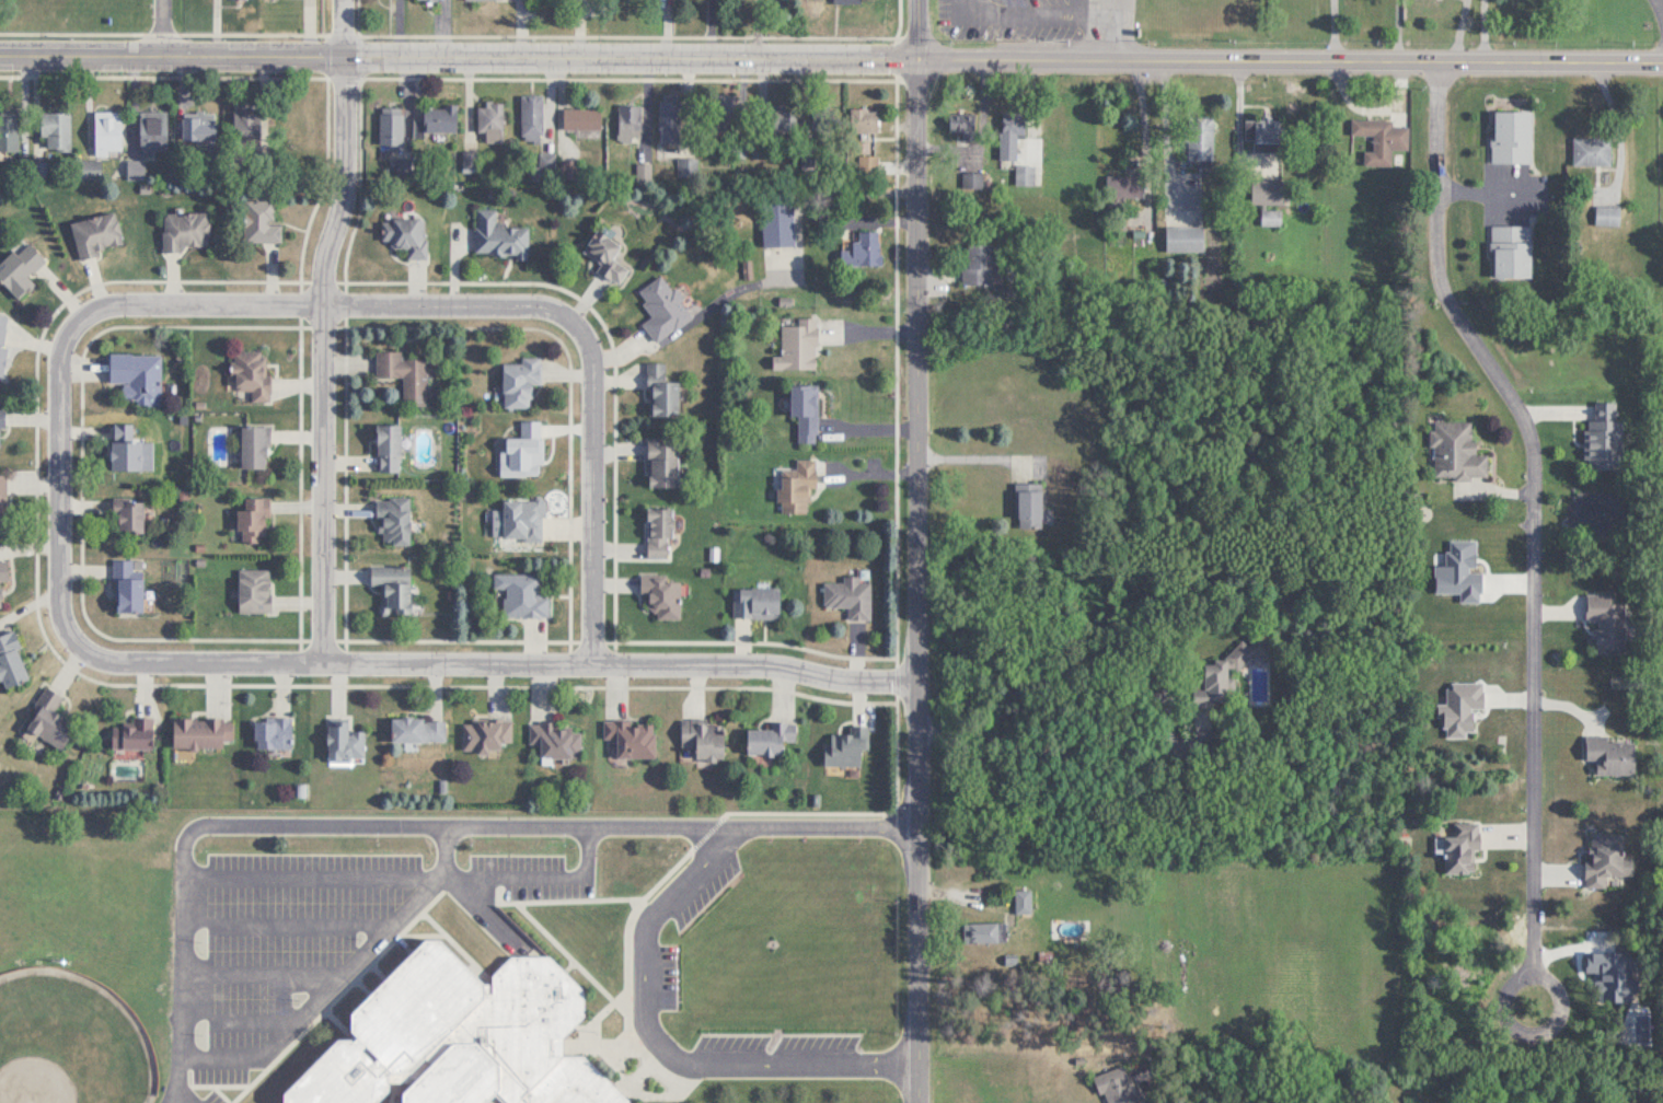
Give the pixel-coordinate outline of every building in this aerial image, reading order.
[(680,142),(680,94),(660,94),(660,142),(680,142)] [(738,95),(712,95),(712,129),(738,129),(738,95)] [(542,96),(522,96),(522,142),(542,142),(542,96)] [(503,103),(480,103),(480,141),(503,141),(503,103)] [(457,106),(415,107),(416,137),(458,136),(457,106)] [(617,106),(617,139),(641,139),(641,106),(617,106)] [(769,133),(811,133),(811,106),(769,106),(769,133)] [(564,129),(600,129),(600,108),(564,108),(564,129)] [(878,109),(851,109),(851,135),(878,135),(878,109)] [(94,110),(94,155),(121,155),(121,110),(94,110)] [(167,110),(140,110),(140,153),(167,153),(167,110)] [(403,110),(380,110),(380,152),(403,152),(403,110)] [(71,112),(41,112),(41,149),(71,149),(71,112)] [(1494,163),(1532,163),(1532,112),(1494,112),(1494,163)] [(236,113),(236,138),(256,138),(256,113),(236,113)] [(1017,138),(1026,138),(1026,114),(1001,114),(1002,159),(1017,159),(1017,138)] [(20,152),(19,115),(0,115),(0,152),(20,152)] [(1188,160),(1214,160),(1214,117),(1188,117),(1188,160)] [(216,141),(216,118),(181,118),(181,141),(216,141)] [(1255,152),(1281,152),(1282,119),(1255,118),(1255,152)] [(1409,149),(1410,127),(1394,126),(1394,120),(1352,119),(1352,135),(1374,135),(1374,152),(1366,152),(1366,166),(1393,166),(1393,149),(1409,149)] [(951,131),(976,131),(976,121),(951,121),(951,131)] [(1611,165),(1611,138),(1574,138),(1574,165),(1611,165)] [(1036,186),(1036,166),(1016,166),(1016,186),(1036,186)] [(967,190),(985,186),(981,171),(963,176),(967,190)] [(1145,176),(1106,176),(1106,197),(1145,197),(1145,176)] [(794,245),(794,196),(766,196),(766,245),(794,245)] [(281,242),(281,224),(272,224),(272,200),(244,200),(244,242),(281,242)] [(1596,225),(1620,225),(1620,206),(1596,206),(1596,225)] [(497,210),(476,210),(475,253),(514,254),(514,260),(529,260),(529,225),(496,225),(497,210)] [(1262,210),(1262,224),(1281,224),(1281,210),(1262,210)] [(123,246),(115,212),(70,222),(78,256),(123,246)] [(163,250),(209,250),(209,212),(162,213),(163,250)] [(382,240),(392,240),(392,249),(407,249),(407,259),(426,259),(426,219),(382,219),(382,240)] [(1166,226),(1166,251),(1204,251),(1204,226),(1166,226)] [(1532,228),(1493,227),(1493,277),(1531,277),(1532,228)] [(582,251),(601,263),(596,270),(619,285),(629,269),(613,258),(622,246),(597,229),(582,251)] [(881,231),(857,231),(857,266),(881,266),(881,231)] [(19,300),(35,284),(27,276),(45,260),(26,239),(0,263),(0,279),(19,300)] [(992,245),(963,245),(963,285),(992,285),(992,245)] [(656,342),(693,317),(664,273),(637,291),(654,316),(644,324),(656,342)] [(9,316),(0,314),(0,376),(1,376),(9,316)] [(773,356),(773,369),(817,369),(817,320),(782,320),(782,356),(773,356)] [(251,391),(251,401),(269,402),(269,351),(232,351),(232,391),(251,391)] [(402,359),(402,352),(377,352),(377,377),(403,377),(403,405),(427,405),(426,358),(402,359)] [(109,383),(122,383),(122,403),(161,404),(161,354),(109,353),(109,383)] [(503,409),(531,408),(531,385),(541,385),(540,356),(521,356),(521,363),(503,363),(503,409)] [(679,417),(679,381),(667,381),(667,363),(648,363),(648,417),(679,417)] [(818,385),(792,385),(792,417),(799,417),(799,442),(818,442),(818,385)] [(1624,419),(1618,419),(1618,403),(1596,403),(1596,420),(1586,420),(1586,469),(1624,469),(1624,419)] [(1475,422),(1434,421),(1434,478),(1488,478),(1488,455),(1475,455),(1475,422)] [(111,471),(140,471),(140,423),(111,423),(111,471)] [(400,425),(377,425),(377,472),(400,472),(400,425)] [(241,426),(241,468),(268,468),(268,426),(241,426)] [(648,487),(679,487),(679,440),(648,440),(648,487)] [(815,458),(796,458),(796,471),(780,471),(780,512),(814,513),(815,458)] [(1016,483),(1016,528),(1043,528),(1043,483),(1016,483)] [(411,544),(411,496),(377,496),(377,544),(411,544)] [(261,542),(261,536),(270,536),(270,497),(244,498),(244,509),(237,509),(237,543),(261,542)] [(504,500),(504,542),(542,542),(542,500),(504,500)] [(142,503),(114,503),(114,534),(142,534),(142,503)] [(673,508),(647,508),(647,558),(673,558),(673,508)] [(114,613),(142,613),(142,560),(114,560),(114,613)] [(9,580),(7,561),(0,561),(0,580),(9,580)] [(410,563),(371,564),(371,585),(381,585),(381,613),(411,613),(410,563)] [(270,612),(270,570),(238,570),(238,612),(270,612)] [(549,616),(549,596),(540,596),(541,573),(495,573),(494,589),(505,589),(505,616),(549,616)] [(656,619),(680,619),(681,575),(643,575),(643,610),(656,610),(656,619)] [(849,620),(871,620),(871,578),(844,578),(844,582),(825,582),(825,607),(849,607),(849,620)] [(734,618),(780,618),(780,589),(734,589),(734,618)] [(1588,620),(1598,621),(1598,647),(1625,647),(1627,604),(1612,604),(1612,594),(1588,593),(1588,620)] [(29,680),(13,631),(0,636),(0,684),(2,689),(29,680)] [(62,696),(46,688),(26,731),(63,749),(76,722),(55,712),(62,696)] [(111,749),(153,749),(153,717),(131,717),(131,725),(111,725),(111,749)] [(222,749),(222,741),(232,741),(232,718),(172,718),(172,749),(222,749)] [(446,718),(391,718),(391,742),(446,742),(446,718)] [(292,749),(292,719),(254,719),(254,749),(292,749)] [(512,719),(463,719),(463,752),(501,751),(501,743),(512,743),(512,719)] [(348,731),(348,720),(328,720),(327,760),(364,761),(364,731),(348,731)] [(655,721),(604,721),(604,740),(616,740),(616,757),(655,758),(655,721)] [(682,748),(696,748),(696,761),(724,761),(724,721),(682,721),(682,748)] [(747,755),(783,755),(783,740),(796,740),(796,722),(772,722),(772,729),(747,729),(747,755)] [(581,758),(581,724),(529,724),(529,744),(541,744),(541,758),(581,758)] [(825,765),(862,765),(862,750),(869,750),(869,725),(851,725),(851,734),(825,734),(825,765)] [(1608,741),(1608,735),(1587,735),(1587,759),(1598,759),(1598,775),(1636,774),(1636,740),(1608,741)] [(1446,832),(1446,872),(1476,872),(1476,848),(1481,848),(1481,820),(1455,820),(1455,832),(1446,832)] [(1608,875),(1635,875),(1635,857),(1625,857),(1625,832),(1589,832),(1589,886),(1608,887),(1608,875)] [(1032,913),(1032,889),(1015,889),(1015,913),(1032,913)] [(964,922),(964,942),(1006,942),(1006,922),(964,922)] [(282,1102),(373,1102),(388,1088),(386,1077),(391,1070),(408,1069),(421,1058),(428,1065),(400,1092),(400,1102),(485,1102),(496,1092),(506,1102),(633,1102),(584,1055),(563,1055),(563,1036),(584,1015),(584,990),(547,954),(510,955),(492,974),(492,982),(482,982),(437,938),(424,937),(349,1011),(348,1029),(355,1035),(350,1040),(336,1038),(281,1092),(281,1102),(282,1102)] [(1125,1065),(1096,1075),(1105,1102),(1138,1102),(1125,1065)]
